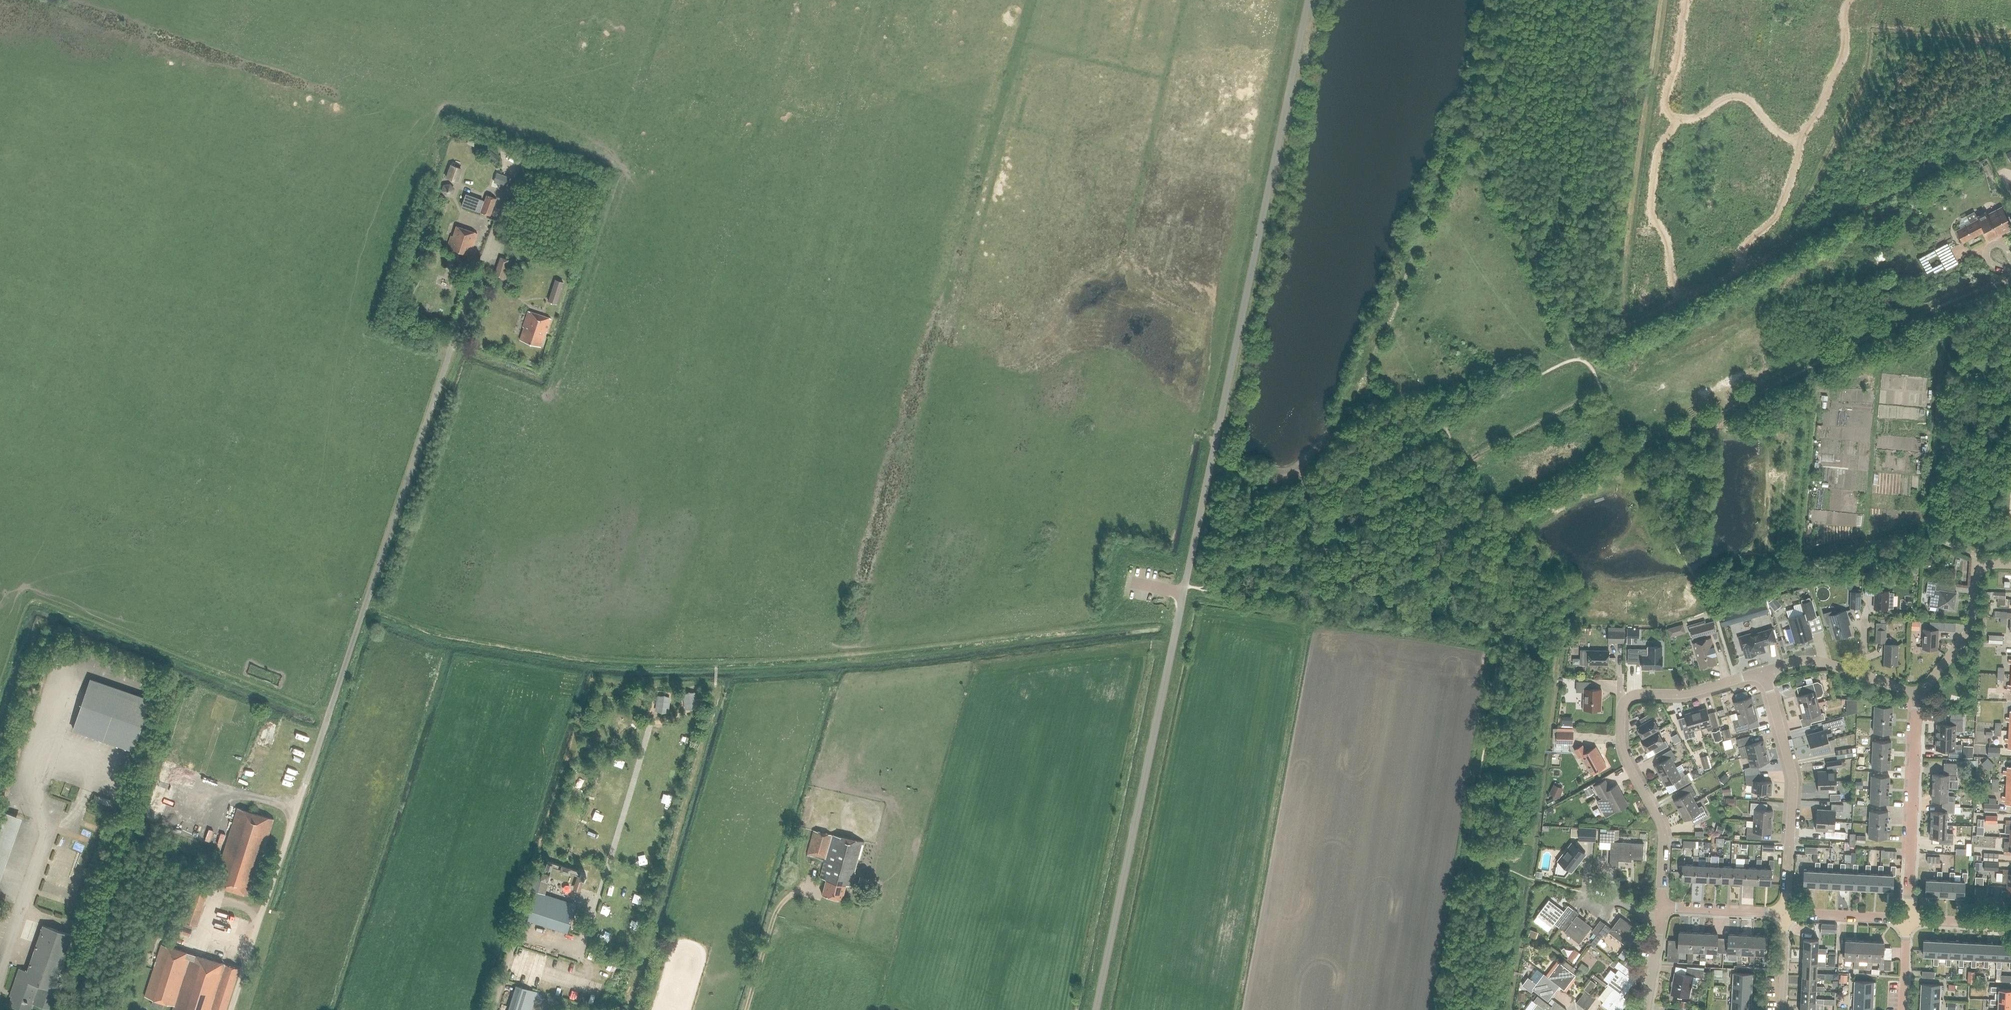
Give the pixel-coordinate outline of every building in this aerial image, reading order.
[(470,138),(467,144),(476,148),(479,142),(470,138)] [(458,183),(463,169),(450,164),(445,178),(458,183)] [(1988,164),(1984,166),(1989,176),(1994,174),(1988,164)] [(509,178),(497,173),(493,183),(499,185),(498,187),(505,190),(509,178)] [(445,196),(452,195),(454,188),(450,184),(443,185),(441,191),(445,196)] [(461,206),(480,213),(484,201),(466,194),(461,206)] [(496,200),(486,196),(484,201),(480,213),(490,216),(496,200)] [(1972,224),(1957,231),(1963,242),(1984,231),(1988,237),(1993,235),(1995,237),(2010,228),(2010,226),(2002,208),(1988,215),(1986,213),(1977,217),(1975,213),(1968,217),(1972,224)] [(478,234),(477,234),(456,226),(453,237),(451,236),(447,247),(465,254),(466,251),(473,253),(478,234)] [(1880,261),(1889,257),(1885,247),(1876,251),(1880,261)] [(508,278),(513,260),(501,256),(496,274),(508,278)] [(561,288),(553,286),(548,301),(556,304),(561,288)] [(545,332),(546,332),(551,319),(528,311),(522,327),(523,327),(519,340),(540,347),(545,332)] [(1976,359),(1969,362),(1972,371),(1979,369),(1976,359)] [(1883,382),(1881,402),(1909,404),(1909,408),(1904,407),(1903,418),(1923,419),(1926,376),(1900,375),(1900,384),(1883,382)] [(1947,577),(1955,578),(1956,570),(1948,569),(1947,577)] [(1876,581),(1870,581),(1866,581),(1865,595),(1875,595),(1874,609),(1888,609),(1888,608),(1894,608),(1894,593),(1889,593),(1889,591),(1876,590),(1876,581)] [(1930,606),(1937,607),(1955,609),(1957,592),(1944,590),(1945,584),(1937,582),(1928,581),(1926,595),(1932,595),(1930,606)] [(1861,592),(1861,589),(1851,589),(1851,608),(1862,608),(1862,592),(1861,592)] [(1768,603),(1775,611),(1782,606),(1775,597),(1768,603)] [(1816,616),(1812,600),(1794,605),(1794,609),(1787,611),(1789,618),(1789,619),(1795,642),(1813,637),(1807,619),(1816,616)] [(1746,620),(1760,616),(1757,605),(1743,609),(1746,620)] [(1837,613),(1836,610),(1824,613),(1827,624),(1831,623),(1832,628),(1830,629),(1833,639),(1851,634),(1848,625),(1850,624),(1846,611),(1837,613)] [(1714,621),(1690,628),(1693,639),(1717,632),(1714,621)] [(1938,630),(1944,631),(1945,623),(1931,622),(1930,630),(1924,629),(1923,649),(1937,649),(1938,630)] [(1686,633),(1683,624),(1668,629),(1670,637),(1686,633)] [(1876,642),(1885,642),(1886,630),(1876,629),(1876,642)] [(1771,630),(1748,637),(1747,634),(1738,637),(1741,646),(1744,645),(1747,655),(1763,651),(1761,644),(1774,640),(1771,630)] [(1608,643),(1624,643),(1624,632),(1609,631),(1608,643)] [(1991,642),(2005,642),(2005,633),(1991,633),(1991,642)] [(1714,655),(1716,654),(1711,638),(1693,643),(1701,668),(1716,663),(1714,655)] [(1884,664),(1897,665),(1898,645),(1885,644),(1884,664)] [(1662,670),(1662,656),(1662,647),(1648,646),(1648,649),(1628,649),(1628,664),(1642,664),(1642,670),(1662,670)] [(1609,663),(1615,663),(1615,658),(1609,658),(1609,651),(1581,651),(1580,665),(1609,665),(1609,663)] [(90,678),(73,730),(134,750),(151,698),(90,678)] [(1797,696),(1800,707),(1818,702),(1817,698),(1822,696),(1824,692),(1822,684),(1819,682),(1801,686),(1803,694),(1797,696)] [(1591,683),(1577,683),(1576,693),(1584,693),(1584,710),(1601,711),(1601,690),(1590,690),(1591,683)] [(1733,702),(1737,713),(1754,708),(1751,697),(1733,702)] [(1849,698),(1849,712),(1859,712),(1859,699),(1849,698)] [(1818,702),(1800,707),(1803,718),(1806,718),(1807,724),(1825,719),(1823,713),(1821,713),(1818,702)] [(1706,708),(1695,711),(1700,729),(1706,727),(1708,731),(1713,730),(1712,728),(1718,726),(1714,712),(1708,714),(1706,708)] [(1754,708),(1737,713),(1738,719),(1732,720),(1736,733),(1749,729),(1747,722),(1757,719),(1754,708)] [(1700,729),(1695,711),(1684,715),(1689,732),(1700,729)] [(1656,731),(1657,731),(1658,730),(1659,730),(1653,720),(1655,718),(1652,713),(1639,720),(1642,725),(1638,728),(1637,728),(1643,740),(1644,740),(1651,736),(1650,735),(1656,731)] [(1841,719),(1822,724),(1824,730),(1825,730),(1831,729),(1843,725),(1841,719)] [(1937,738),(1955,738),(1955,731),(1962,732),(1962,726),(1963,720),(1950,720),(1950,726),(1937,725),(1937,738)] [(1557,743),(1574,744),(1575,729),(1558,728),(1557,743)] [(1808,735),(1810,745),(1828,740),(1827,735),(1832,734),(1831,729),(1825,730),(1824,730),(1808,735)] [(1723,740),(1721,730),(1713,732),(1715,742),(1723,740)] [(1644,740),(1643,740),(1642,741),(1641,741),(1647,752),(1648,752),(1647,751),(1652,749),(1655,754),(1668,747),(1665,741),(1663,742),(1657,731),(1656,731),(1650,735),(1651,736),(1644,740)] [(1680,733),(1675,737),(1678,743),(1684,739),(1680,733)] [(1748,756),(1766,751),(1763,741),(1750,744),(1748,736),(1736,739),(1739,752),(1746,750),(1748,756)] [(1733,737),(1725,739),(1727,748),(1735,746),(1733,737)] [(1961,757),(1962,751),(1962,745),(1955,745),(1955,738),(1937,738),(1936,750),(1949,750),(1949,757),(1961,757)] [(1831,750),(1828,740),(1810,745),(1813,755),(1831,750)] [(1974,746),(1963,745),(1963,757),(1973,758),(1974,746)] [(1606,767),(1596,748),(1586,753),(1582,746),(1574,751),(1578,758),(1581,757),(1591,775),(1606,767)] [(1836,751),(1838,759),(1857,756),(1856,747),(1836,751)] [(1988,756),(2000,756),(2000,747),(1988,747),(1988,756)] [(1654,767),(1659,777),(1676,768),(1673,762),(1676,760),(1671,750),(1656,758),(1659,764),(1654,767)] [(1745,775),(1758,773),(1756,766),(1769,762),(1766,751),(1748,756),(1750,767),(1744,769),(1745,775)] [(1707,756),(1701,757),(1704,769),(1710,767),(1707,756)] [(1988,758),(1982,764),(1988,770),(1994,764),(1988,758)] [(1817,782),(1836,781),(1836,767),(1842,766),(1841,760),(1826,762),(1827,769),(1831,768),(1831,771),(1817,772),(1817,782)] [(1932,787),(1948,788),(1949,780),(1956,781),(1957,764),(1944,763),(1944,769),(1944,775),(1933,774),(1932,787)] [(2007,771),(2003,770),(2003,775),(2007,775),(2006,786),(2010,786),(2010,767),(2007,767),(2007,771)] [(1676,768),(1659,777),(1665,787),(1673,782),(1677,789),(1691,781),(1687,774),(1685,776),(1682,771),(1679,773),(1676,768)] [(1697,769),(1691,772),(1694,778),(1700,775),(1697,769)] [(1758,773),(1745,775),(1746,785),(1752,786),(1751,792),(1765,793),(1764,795),(1770,795),(1771,782),(1758,781),(1758,773)] [(1720,780),(1725,784),(1730,779),(1725,774),(1720,780)] [(1594,787),(1600,799),(1597,801),(1606,817),(1615,812),(1627,806),(1617,786),(1610,790),(1605,781),(1594,787)] [(1836,781),(1817,782),(1818,793),(1837,792),(1836,781)] [(1550,793),(1560,798),(1565,788),(1555,783),(1550,793)] [(1673,802),(1679,812),(1695,803),(1692,797),(1695,795),(1693,791),(1694,790),(1691,784),(1676,793),(1679,798),(1673,802)] [(1590,786),(1585,790),(1589,797),(1594,793),(1590,786)] [(2006,786),(2006,796),(2002,796),(2001,800),(2005,800),(2005,805),(2010,805),(2010,786),(2006,786)] [(1942,801),(1942,806),(1955,807),(1955,804),(1955,796),(1948,796),(1948,788),(1932,787),(1932,800),(1942,801)] [(1967,788),(1967,796),(1975,797),(1975,789),(1967,788)] [(1731,789),(1723,790),(1724,797),(1732,796),(1731,789)] [(1695,803),(1679,812),(1684,822),(1689,819),(1693,824),(1707,816),(1701,806),(1698,808),(1695,803)] [(1754,821),(1772,822),(1773,811),(1767,810),(1767,804),(1751,803),(1750,814),(1754,814),(1754,821)] [(1999,804),(1984,803),(1984,811),(1999,812),(1999,804)] [(1955,813),(1955,812),(1959,812),(1959,807),(1955,807),(1942,806),(1942,812),(1931,812),(1931,825),(1947,826),(1947,813),(1955,813)] [(238,808),(213,884),(250,896),(275,819),(238,808)] [(21,816),(4,810),(0,824),(0,882),(21,816)] [(1816,820),(1835,821),(1835,811),(1817,810),(1816,820)] [(1835,821),(1816,820),(1815,830),(1829,831),(1829,838),(1845,839),(1845,832),(1834,831),(1835,821)] [(1772,822),(1754,821),(1753,827),(1747,827),(1747,838),(1762,839),(1762,833),(1771,833),(1772,822)] [(1716,832),(1722,834),(1725,827),(1718,825),(1716,832)] [(1947,826),(1931,825),(1930,838),(1941,838),(1941,844),(1953,844),(1954,833),(1946,833),(1947,826)] [(1579,841),(1596,841),(1597,827),(1580,827),(1579,841)] [(854,875),(855,875),(864,842),(832,835),(814,831),(808,855),(825,859),(820,879),(826,880),(823,893),(842,898),(845,885),(851,887),(854,875)] [(1631,860),(1642,860),(1643,845),(1611,843),(1610,867),(1618,868),(1618,862),(1631,862),(1631,860)] [(1558,862),(1556,876),(1564,877),(1569,870),(1570,871),(1584,854),(1571,844),(1558,862)] [(1999,853),(1984,853),(1984,861),(1998,861),(1999,853)] [(1682,865),(1681,880),(1694,881),(1695,866),(1698,866),(1698,856),(1693,856),(1693,865),(1682,865)] [(1708,866),(1707,881),(1720,882),(1720,867),(1723,867),(1723,858),(1718,857),(1719,856),(1711,856),(1711,857),(1710,866),(1708,866)] [(1708,866),(1710,866),(1711,857),(1706,857),(1706,866),(1698,866),(1695,866),(1694,881),(1707,882),(1708,866)] [(1733,867),(1735,867),(1736,859),(1736,858),(1731,858),(1731,867),(1723,867),(1720,867),(1720,882),(1732,883),(1733,867)] [(1733,867),(1732,883),(1745,883),(1746,868),(1748,868),(1748,859),(1744,859),(1736,859),(1735,867),(1733,867)] [(1746,868),(1745,883),(1758,884),(1759,869),(1761,869),(1761,860),(1756,859),(1756,869),(1748,868),(1746,868)] [(585,877),(586,872),(549,860),(543,878),(547,880),(552,866),(585,877)] [(1769,869),(1761,869),(1759,869),(1758,884),(1771,885),(1771,869),(1773,869),(1774,860),(1769,860),(1769,869)] [(1816,872),(1819,872),(1819,863),(1815,862),(1814,872),(1804,871),(1803,886),(1816,887),(1816,872)] [(1827,872),(1819,872),(1816,872),(1816,887),(1829,888),(1829,872),(1832,873),(1832,863),(1827,863),(1827,872)] [(1842,873),(1844,873),(1845,864),(1843,864),(1840,864),(1840,873),(1832,873),(1829,872),(1829,888),(1841,888),(1842,873)] [(1852,874),(1844,873),(1842,873),(1841,888),(1854,889),(1855,874),(1857,874),(1857,864),(1853,864),(1852,874)] [(1868,874),(1870,875),(1870,865),(1865,865),(1865,874),(1857,874),(1855,874),(1854,889),(1867,889),(1868,874)] [(1878,875),(1870,875),(1868,874),(1867,889),(1880,890),(1880,875),(1882,875),(1883,866),(1878,866),(1878,875)] [(1880,875),(1880,890),(1892,891),(1893,876),(1895,876),(1896,867),(1891,866),(1890,876),(1882,875),(1880,875)] [(2007,887),(2010,887),(2010,874),(2010,870),(2003,870),(2002,883),(2007,883),(2007,887)] [(1939,881),(1942,881),(1942,872),(1937,872),(1937,881),(1926,880),(1926,895),(1938,896),(1939,881)] [(1950,882),(1942,881),(1939,881),(1938,896),(1951,897),(1952,882),(1954,882),(1955,873),(1950,872),(1950,882)] [(1952,882),(1951,897),(1964,898),(1964,883),(1967,883),(1967,873),(1962,873),(1962,882),(1954,882),(1952,882)] [(194,878),(180,921),(181,921),(193,925),(198,927),(212,884),(194,878)] [(583,890),(584,878),(576,878),(575,889),(583,890)] [(1976,886),(1975,894),(1987,895),(1988,887),(1976,886)] [(2007,887),(2007,891),(2002,891),(2001,903),(2008,904),(2008,901),(2010,901),(2010,887),(2007,887)] [(527,920),(566,932),(574,908),(535,896),(527,920)] [(1564,921),(1572,910),(1567,906),(1563,912),(1548,900),(1537,916),(1552,927),(1559,917),(1564,921)] [(1569,925),(1564,932),(1579,944),(1591,927),(1576,916),(1578,914),(1572,910),(1564,921),(1569,925)] [(1608,933),(1624,945),(1636,929),(1620,917),(1611,929),(1605,925),(1596,936),(1594,939),(1592,942),(1591,943),(1596,947),(1604,936),(1605,937),(1608,933)] [(181,921),(179,926),(191,930),(193,925),(181,921)] [(1596,936),(1605,925),(1600,921),(1591,932),(1596,936)] [(1836,932),(1837,925),(1829,924),(1828,932),(1836,932)] [(18,973),(11,991),(13,992),(8,1006),(21,1009),(30,1009),(32,1004),(52,1009),(53,1009),(65,975),(59,973),(72,935),(43,925),(39,935),(40,935),(27,972),(19,969),(18,973)] [(179,926),(177,932),(190,936),(192,930),(191,930),(179,926)] [(1536,939),(1539,932),(1532,929),(1529,937),(1536,939)] [(1691,951),(1691,933),(1678,932),(1678,951),(1687,951),(1687,960),(1692,960),(1693,952),(1691,951)] [(1704,934),(1691,933),(1691,951),(1693,952),(1701,952),(1701,960),(1705,961),(1705,952),(1703,952),(1704,934)] [(1722,953),(1723,940),(1717,940),(1717,934),(1704,934),(1703,952),(1705,952),(1713,953),(1712,961),(1717,962),(1718,953),(1722,953)] [(1728,940),(1723,940),(1722,953),(1728,953),(1737,954),(1736,962),(1742,963),(1742,954),(1740,954),(1741,935),(1728,935),(1728,940)] [(1754,963),(1754,954),(1753,954),(1754,936),(1741,935),(1740,954),(1742,954),(1749,954),(1749,963),(1754,963)] [(1753,954),(1754,954),(1762,955),(1761,964),(1767,964),(1767,955),(1766,955),(1767,937),(1754,936),(1753,954)] [(1818,952),(1817,953),(1826,954),(1826,949),(1818,948),(1818,939),(1803,938),(1803,951),(1818,952)] [(1854,959),(1854,968),(1854,973),(1858,973),(1859,968),(1859,960),(1857,959),(1858,941),(1845,940),(1844,959),(1854,959)] [(1857,959),(1859,960),(1866,960),(1866,969),(1871,969),(1872,960),(1869,960),(1871,942),(1858,941),(1857,959)] [(1938,966),(1938,957),(1935,956),(1936,941),(1923,941),(1923,956),(1934,957),(1933,965),(1938,966)] [(1951,966),(1951,957),(1948,957),(1949,942),(1936,941),(1935,956),(1938,957),(1946,957),(1946,966),(1951,966)] [(1883,942),(1871,942),(1869,960),(1872,960),(1879,961),(1879,969),(1891,970),(1892,961),(1883,960),(1883,942)] [(1963,967),(1964,958),(1961,958),(1961,942),(1949,942),(1948,957),(1951,957),(1959,958),(1958,967),(1963,967)] [(1976,968),(1976,958),(1973,958),(1974,943),(1961,942),(1961,958),(1964,958),(1972,958),(1971,967),(1976,968)] [(1988,968),(1989,959),(1986,959),(1987,944),(1974,943),(1973,958),(1976,958),(1984,959),(1984,968),(1988,968)] [(239,969),(159,944),(158,947),(160,948),(145,997),(174,1006),(173,1009),(226,1009),(239,969)] [(2001,969),(2001,960),(1999,960),(2000,944),(1987,944),(1986,959),(1989,959),(1997,959),(1996,969),(2001,969)] [(2001,960),(2009,960),(2009,969),(2010,969),(2010,945),(2000,944),(1999,960),(2001,960)] [(1618,956),(1624,961),(1630,953),(1625,948),(1618,956)] [(1574,949),(1568,958),(1573,962),(1579,953),(1574,949)] [(1817,961),(1817,953),(1818,952),(1803,951),(1802,964),(1817,964),(1817,966),(1825,967),(1825,962),(1817,961)] [(1559,963),(1575,975),(1579,971),(1562,958),(1559,963)] [(1607,985),(1612,989),(1613,989),(1623,996),(1634,982),(1626,975),(1629,970),(1619,962),(1615,967),(1618,970),(1607,985)] [(1559,963),(1548,977),(1547,977),(1559,986),(1564,990),(1575,975),(1559,963)] [(1582,963),(1577,970),(1585,975),(1590,969),(1582,963)] [(1802,964),(1802,977),(1816,977),(1816,979),(1825,979),(1825,974),(1817,973),(1817,966),(1817,964),(1802,964)] [(1693,977),(1702,978),(1704,971),(1686,968),(1685,975),(1674,973),(1670,995),(1689,998),(1693,977)] [(1714,969),(1714,979),(1723,979),(1723,970),(1714,969)] [(1733,973),(1732,987),(1751,988),(1752,974),(1733,973)] [(1544,974),(1536,983),(1528,977),(1522,984),(1532,992),(1533,990),(1548,1001),(1559,986),(1547,977),(1548,977),(1544,974)] [(1816,991),(1824,992),(1824,987),(1816,986),(1816,979),(1816,977),(1802,977),(1801,989),(1816,990),(1816,991)] [(1855,981),(1854,996),(1873,996),(1874,982),(1855,981)] [(1922,984),(1921,998),(1940,999),(1940,985),(1922,984)] [(1583,989),(1585,991),(1589,994),(1593,990),(1586,985),(1583,989)] [(1732,987),(1731,1002),(1750,1003),(1751,988),(1732,987)] [(1999,999),(1998,1002),(2010,1002),(2010,990),(1999,989),(1999,987),(1991,987),(1991,991),(1999,992),(1999,999)] [(1612,989),(1601,1004),(1609,1009),(1622,1009),(1629,1001),(1623,996),(1613,989),(1612,989)] [(1816,990),(1801,989),(1801,1002),(1815,1003),(1815,1004),(1823,1004),(1824,1000),(1815,999),(1816,991),(1816,990)] [(1576,1003),(1581,1007),(1590,996),(1585,992),(1577,1002),(1576,1003)] [(1538,995),(1533,1001),(1537,1003),(1531,1009),(1549,1009),(1552,1006),(1538,995)] [(1581,1007),(1586,1009),(1587,1009),(1595,999),(1590,996),(1581,1007)] [(1853,1009),(1862,1009),(1872,1009),(1873,996),(1854,996),(1853,1009)] [(1920,1009),(1939,1009),(1940,999),(1921,998),(1920,1009)] [(1998,1002),(1999,999),(1991,999),(1990,1004),(1998,1004),(1998,1009),(2010,1009),(2010,1002),(1998,1002)] [(1557,1009),(1566,1009),(1555,1002),(1552,1006),(1557,1009)] [(1731,1009),(1750,1009),(1750,1003),(1731,1002),(1731,1009)] [(1815,1004),(1815,1003),(1801,1002),(1800,1009),(1815,1009),(1815,1004)] [(1956,1002),(1947,1002),(1947,1009),(1955,1009),(1956,1002)]
